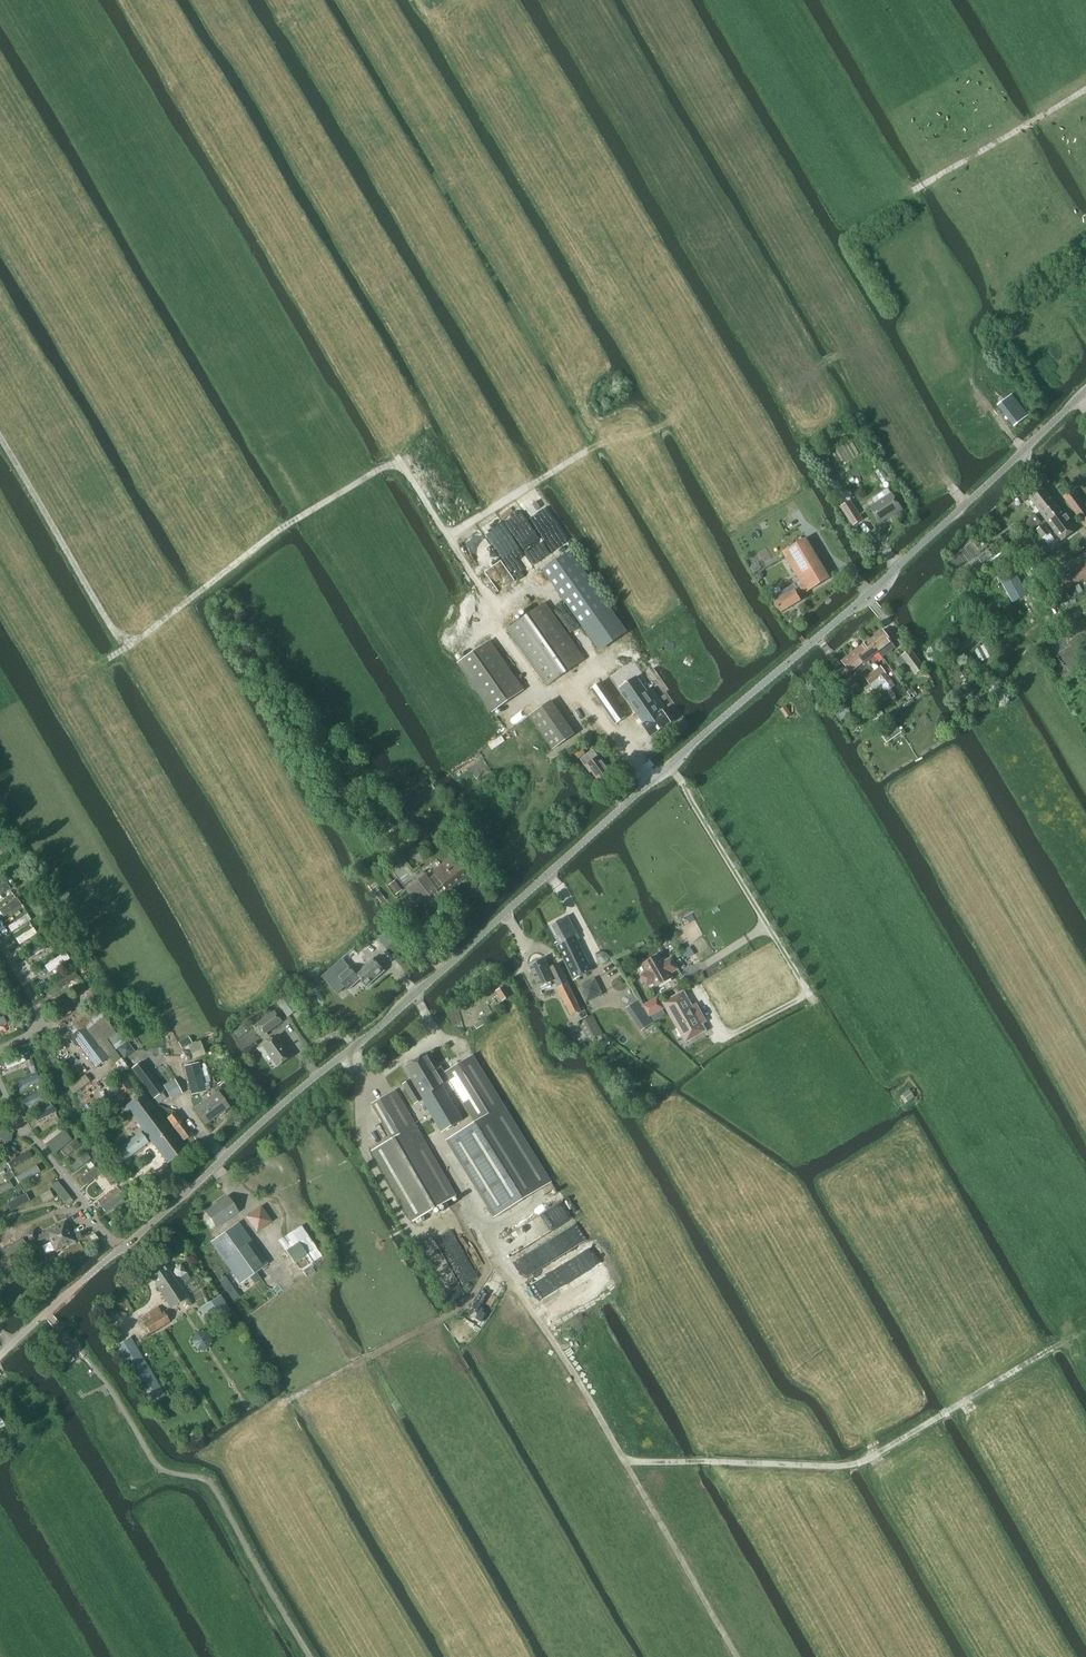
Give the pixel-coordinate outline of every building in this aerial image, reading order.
[(1085,259),(1085,254),(1084,253),(1078,264),(1082,266),(1085,259)] [(1046,521),(1061,509),(1043,487),(1028,498),(1046,521)] [(1063,497),(1085,528),(1085,510),(1072,491),(1063,497)] [(893,515),(901,509),(891,493),(869,507),(879,522),(892,514),(893,515)] [(852,525),(862,519),(849,500),(840,506),(852,525)] [(1061,509),(1046,521),(1062,542),(1077,530),(1061,509)] [(1031,532),(1041,524),(1035,516),(1025,524),(1031,532)] [(1039,540),(1049,533),(1043,525),(1036,530),(1040,535),(1037,537),(1039,540)] [(794,584),(773,597),(776,602),(775,603),(781,613),(800,601),(798,596),(806,592),(829,578),(805,538),(782,552),(797,578),(801,585),(797,588),(794,584)] [(570,552),(543,571),(599,651),(626,632),(570,552)] [(1050,585),(1057,596),(1084,580),(1085,583),(1085,564),(1050,585)] [(546,685),(584,658),(544,602),(506,629),(546,685)] [(882,630),(869,640),(878,651),(882,657),(895,647),(882,630)] [(976,631),(968,635),(973,645),(981,641),(976,631)] [(869,640),(854,651),(867,668),(877,661),(873,655),(878,651),(869,640)] [(494,711),(523,690),(488,642),(459,663),(494,711)] [(901,655),(914,673),(924,666),(910,649),(901,655)] [(854,651),(841,661),(850,672),(853,670),(857,676),(867,668),(854,651)] [(880,665),(872,671),(881,683),(882,683),(888,690),(894,684),(880,665)] [(872,671),(865,677),(874,689),(876,688),(878,691),(883,688),(880,684),(881,683),(872,671)] [(521,674),(516,677),(524,689),(529,685),(521,674)] [(636,677),(619,689),(620,690),(622,693),(621,694),(623,693),(627,699),(625,700),(626,700),(627,700),(643,724),(642,725),(650,736),(650,737),(670,723),(670,722),(662,711),(660,712),(636,677)] [(601,682),(591,689),(601,704),(612,697),(604,685),(601,682)] [(621,711),(612,697),(601,704),(611,718),(621,711)] [(552,749),(574,734),(551,700),(529,715),(552,749)] [(839,714),(836,716),(839,721),(846,716),(843,713),(848,709),(845,705),(837,710),(839,714)] [(785,706),(780,709),(786,718),(791,714),(786,706),(785,706)] [(621,711),(611,718),(615,724),(626,717),(621,711)] [(896,725),(881,736),(887,743),(901,733),(896,725)] [(580,748),(573,753),(577,758),(584,753),(580,748)] [(592,750),(579,759),(590,772),(592,771),(598,780),(609,771),(598,757),(598,756),(592,750)] [(339,797),(348,794),(345,783),(335,787),(339,797)] [(446,890),(466,875),(453,857),(432,872),(436,877),(430,881),(426,875),(407,889),(418,904),(443,886),(446,890)] [(396,881),(389,886),(396,895),(402,890),(396,881)] [(378,889),(374,892),(381,904),(386,901),(378,889)] [(575,934),(567,917),(548,926),(548,927),(549,927),(558,943),(554,945),(554,946),(556,945),(573,979),(590,970),(573,935),(575,934)] [(663,962),(659,954),(643,963),(648,971),(640,975),(647,987),(654,982),(656,986),(672,978),(670,974),(677,969),(671,958),(663,962)] [(342,958),(322,976),(336,993),(344,986),(347,989),(360,979),(366,987),(384,971),(373,958),(355,974),(342,958)] [(549,967),(544,958),(529,966),(540,988),(554,981),(573,1018),(583,1012),(559,964),(552,967),(551,965),(549,967)] [(702,972),(696,976),(700,981),(705,978),(702,972)] [(501,1000),(514,992),(509,983),(496,991),(501,1000)] [(683,992),(663,1003),(685,1042),(705,1031),(701,1025),(706,1022),(698,1008),(693,1011),(683,992)] [(289,1019),(300,1010),(288,995),(277,1003),(289,1019)] [(649,1016),(663,1008),(656,998),(643,1005),(649,1016)] [(637,1001),(626,1008),(641,1030),(652,1023),(637,1001)] [(120,1058),(106,1040),(114,1035),(116,1034),(105,1017),(108,1015),(99,1004),(67,1027),(73,1034),(83,1027),(107,1058),(115,1062),(120,1058)] [(265,1033),(281,1021),(273,1012),(258,1024),(265,1033)] [(592,1017),(579,1024),(588,1040),(601,1033),(592,1017)] [(72,1035),(69,1038),(75,1047),(78,1044),(96,1067),(107,1058),(83,1027),(73,1034),(72,1035)] [(125,1041),(119,1032),(116,1034),(114,1035),(120,1044),(125,1041)] [(278,1067),(292,1056),(278,1036),(264,1046),(278,1067)] [(201,1041),(189,1046),(191,1053),(204,1049),(201,1041)] [(127,1042),(117,1049),(124,1058),(134,1051),(127,1042)] [(60,1043),(54,1047),(57,1052),(63,1048),(60,1043)] [(418,1059),(414,1061),(420,1071),(422,1070),(424,1073),(426,1071),(429,1074),(432,1072),(435,1077),(437,1077),(442,1086),(449,1081),(444,1073),(440,1067),(436,1069),(427,1054),(425,1055),(423,1054),(420,1056),(420,1058),(418,1059)] [(454,1066),(444,1073),(449,1081),(475,1123),(461,1132),(447,1141),(494,1217),(551,1182),(472,1055),(454,1066)] [(127,1067),(120,1058),(115,1062),(122,1071),(127,1067)] [(164,1090),(141,1060),(131,1068),(153,1098),(164,1090)] [(413,1078),(402,1085),(414,1104),(422,1099),(441,1132),(462,1120),(442,1086),(437,1077),(435,1077),(432,1072),(429,1074),(426,1071),(424,1073),(422,1070),(420,1071),(414,1061),(412,1062),(411,1062),(408,1064),(407,1065),(405,1066),(413,1078)] [(190,1094),(204,1091),(201,1077),(198,1064),(184,1067),(190,1094)] [(73,1074),(69,1077),(74,1083),(78,1080),(73,1074)] [(124,1102),(137,1092),(125,1075),(111,1085),(124,1102)] [(204,1077),(201,1077),(204,1091),(209,1089),(207,1083),(210,1082),(208,1076),(204,1077)] [(46,1077),(41,1079),(45,1086),(49,1084),(46,1077)] [(171,1100),(182,1094),(175,1080),(163,1087),(171,1100)] [(413,1221),(456,1196),(395,1090),(371,1103),(391,1138),(372,1150),(413,1221)] [(205,1124),(228,1107),(218,1093),(194,1109),(205,1124)] [(167,1163),(184,1150),(143,1094),(125,1107),(167,1163)] [(122,1107),(117,1111),(125,1121),(130,1118),(122,1107)] [(183,1140),(191,1134),(174,1112),(166,1118),(183,1140)] [(121,1163),(148,1143),(140,1132),(113,1153),(121,1163)] [(50,1190),(39,1196),(42,1202),(53,1196),(50,1190)] [(228,1197),(206,1213),(216,1227),(238,1211),(228,1197)] [(261,1207),(246,1217),(257,1232),(272,1222),(261,1207)] [(34,1230),(26,1234),(33,1248),(42,1243),(48,1240),(54,1252),(74,1241),(64,1222),(45,1232),(37,1236),(34,1230)] [(239,1283),(266,1264),(238,1224),(211,1243),(239,1283)] [(94,1233),(89,1237),(94,1242),(98,1239),(94,1233)] [(299,1242),(285,1251),(293,1263),(306,1254),(299,1242)] [(316,1248),(306,1254),(312,1262),(321,1256),(316,1248)] [(170,1308),(186,1298),(169,1272),(171,1270),(165,1261),(148,1272),(157,1286),(156,1287),(170,1308)] [(175,1268),(174,1273),(176,1276),(180,1277),(186,1273),(180,1264),(175,1268)] [(220,1280),(219,1280),(233,1300),(238,1296),(224,1277),(220,1280)] [(209,1324),(229,1312),(219,1296),(199,1308),(209,1324)] [(160,1313),(157,1308),(140,1318),(150,1333),(169,1322),(163,1312),(160,1313)] [(149,1404),(164,1395),(131,1338),(116,1347),(149,1404)]
